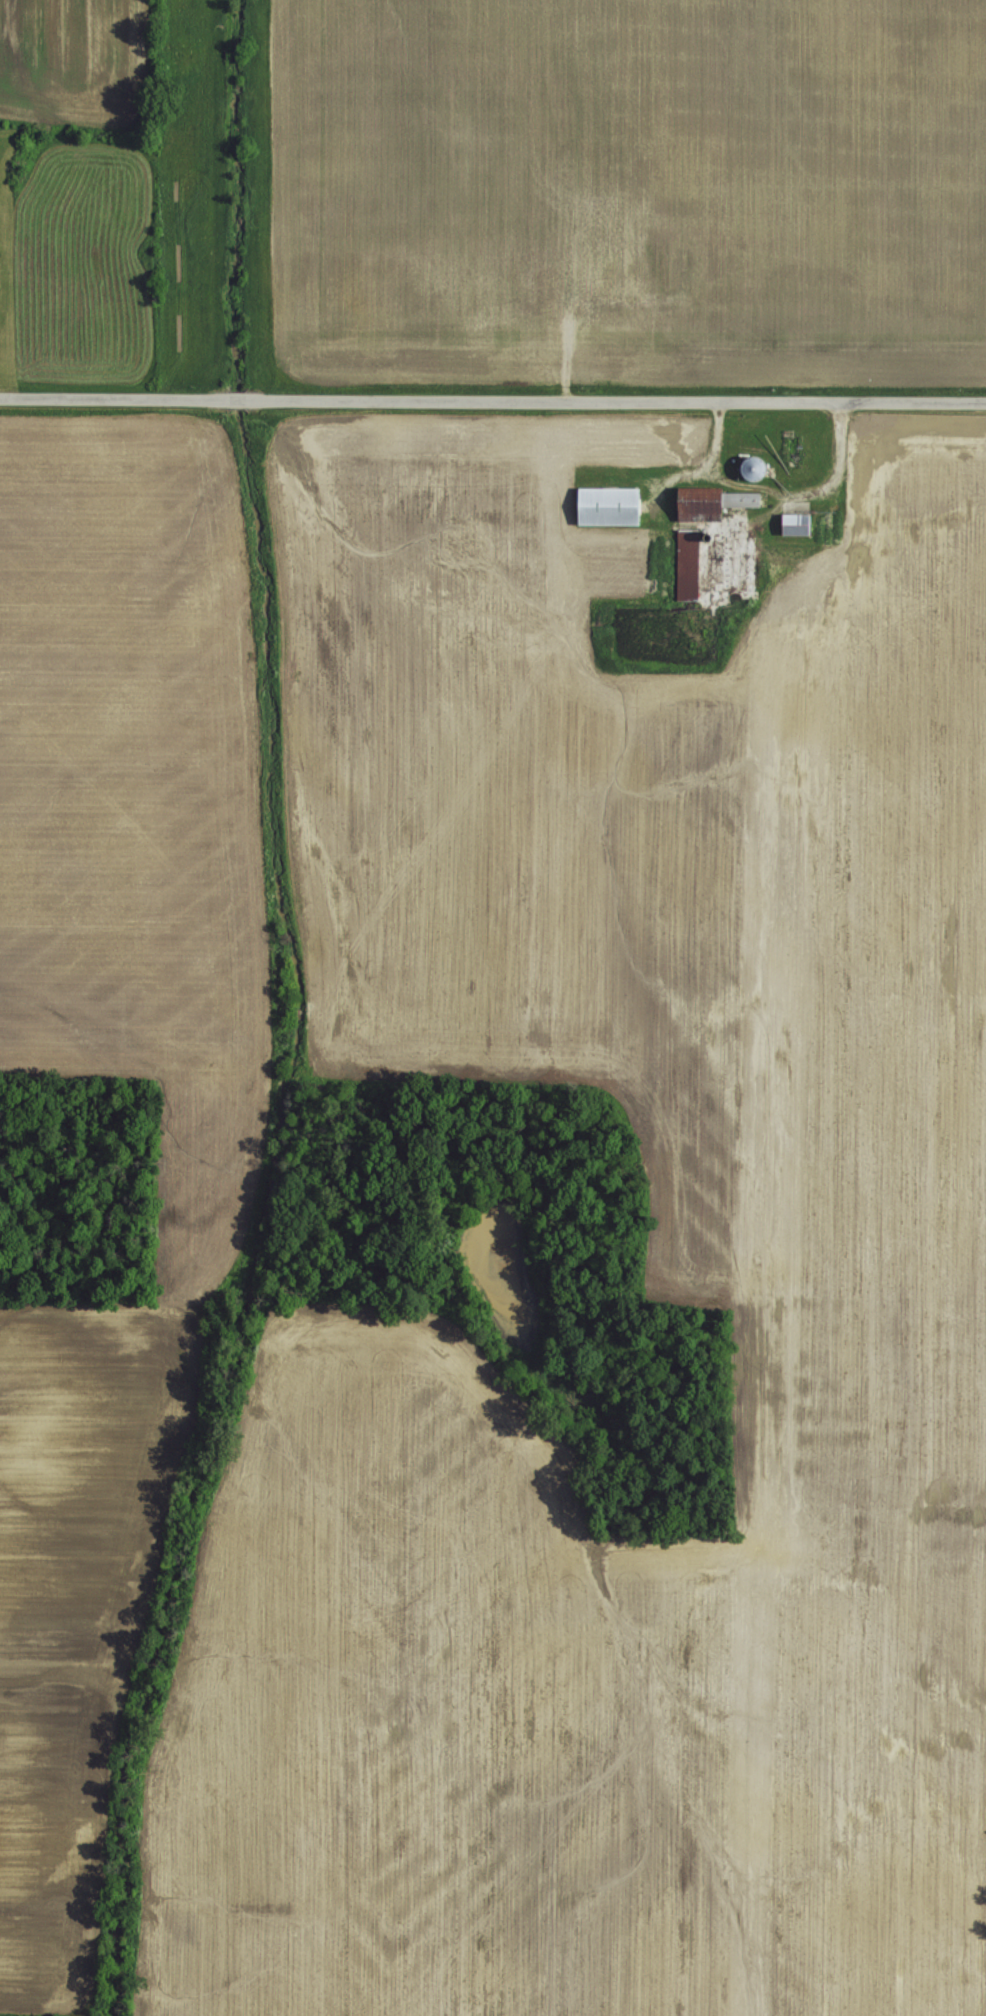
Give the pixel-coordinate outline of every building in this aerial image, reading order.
[(640,522),(641,485),(579,484),(578,521),(640,522)] [(810,511),(783,511),(783,532),(811,532),(810,511)] [(700,597),(699,526),(677,527),(678,597),(700,597)]
